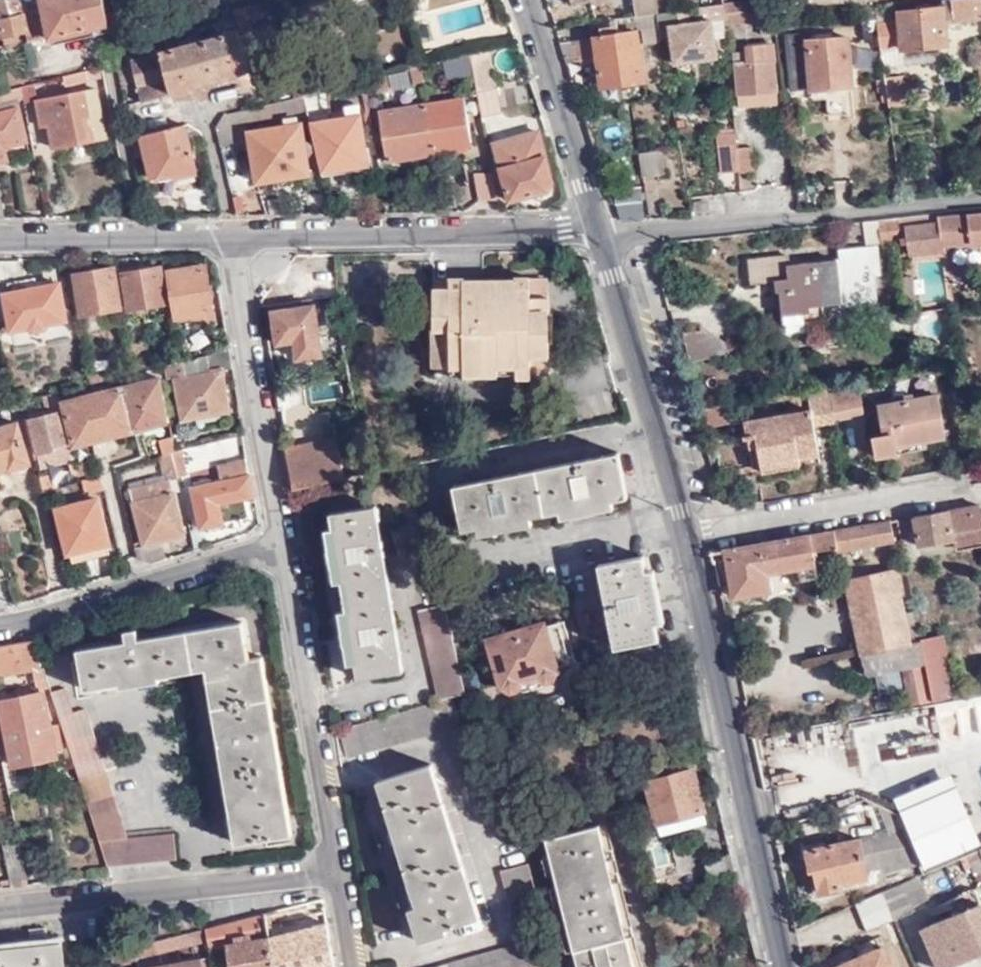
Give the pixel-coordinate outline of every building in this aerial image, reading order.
[(20,0),(0,0),(0,34),(1,34),(17,30),(19,42),(29,39),(23,12),(20,0)] [(103,0),(43,0),(44,7),(23,12),(29,39),(87,24),(88,28),(107,22),(105,12),(103,0)] [(281,0),(238,0),(239,6),(232,8),(235,20),(228,22),(229,29),(187,42),(185,36),(175,38),(177,44),(139,54),(140,59),(129,62),(141,101),(246,69),(243,60),(248,58),(243,43),(285,33),(281,20),(284,19),(281,0)] [(634,17),(638,16),(635,0),(605,0),(608,21),(634,17)] [(638,16),(656,13),(657,13),(655,0),(635,0),(638,16)] [(752,0),(733,0),(724,1),(724,2),(725,14),(753,10),(752,0)] [(942,6),(897,13),(899,24),(894,24),(879,26),(879,33),(882,50),(905,47),(905,50),(949,43),(947,22),(980,17),(980,0),(941,0),(942,6)] [(726,16),(725,14),(724,2),(697,7),(699,21),(679,24),(677,10),(657,13),(656,13),(658,26),(659,30),(668,28),(674,63),(716,56),(716,54),(721,54),(718,37),(713,37),(710,19),(726,16)] [(894,24),(891,5),(876,7),(877,18),(879,26),(894,24)] [(130,6),(105,12),(107,22),(108,28),(134,23),(130,6)] [(777,34),(773,7),(725,14),(726,16),(726,25),(760,22),(761,35),(777,34)] [(636,29),(658,26),(656,13),(638,16),(634,17),(636,29)] [(879,33),(879,26),(877,18),(861,20),(864,42),(872,41),(871,35),(879,33)] [(600,38),(618,35),(617,26),(599,29),(600,38)] [(4,46),(19,42),(17,30),(1,34),(4,46)] [(636,33),(618,35),(600,38),(573,42),(576,64),(597,61),(601,87),(643,81),(636,33)] [(822,86),(824,100),(826,119),(854,116),(848,38),(812,41),(812,34),(786,35),(792,89),(810,87),(822,86)] [(852,47),(855,70),(873,67),(870,45),(852,47)] [(773,46),(748,47),(749,62),(735,64),(738,107),(776,104),(773,46)] [(908,67),(905,50),(905,47),(882,50),(884,70),(908,67)] [(493,89),(485,48),(467,53),(471,73),(475,92),(493,89)] [(471,73),(467,53),(440,59),(445,78),(471,73)] [(427,69),(426,63),(409,67),(413,83),(422,80),(420,71),(427,69)] [(64,84),(102,75),(100,65),(62,75),(64,84)] [(17,68),(3,72),(7,86),(21,82),(17,68)] [(388,87),(385,72),(372,76),(376,90),(388,87)] [(886,81),(889,101),(889,109),(910,107),(907,78),(886,81)] [(886,81),(886,79),(876,80),(877,92),(882,92),(882,102),(889,101),(886,81)] [(21,97),(19,86),(0,91),(0,102),(21,97)] [(811,102),(824,100),(822,86),(810,87),(811,102)] [(96,87),(36,96),(40,117),(46,115),(53,146),(105,136),(96,87)] [(497,111),(493,89),(475,92),(480,115),(497,111)] [(305,107),(301,93),(223,112),(216,127),(219,140),(247,135),(256,179),(310,171),(306,152),(310,150),(311,148),(311,143),(305,141),(301,121),(248,130),(246,123),(305,107)] [(462,97),(378,109),(387,164),(467,151),(470,147),(462,97)] [(343,116),(358,114),(356,105),(342,107),(343,116)] [(5,160),(2,146),(26,140),(17,107),(0,112),(0,161),(5,160)] [(308,121),(320,169),(367,162),(358,114),(343,116),(308,121)] [(195,170),(183,124),(140,135),(151,176),(172,171),(173,176),(195,170)] [(551,180),(537,131),(493,145),(509,200),(535,193),(547,190),(550,185),(551,180)] [(738,172),(736,148),(735,134),(717,135),(721,172),(738,172)] [(738,172),(738,173),(752,173),(750,147),(736,148),(738,172)] [(662,149),(640,152),(644,177),(667,173),(662,149)] [(489,173),(474,174),(478,200),(494,199),(489,173)] [(723,174),(723,187),(753,187),(753,174),(723,174)] [(619,223),(642,221),(638,188),(612,190),(614,205),(615,205),(619,223)] [(890,217),(893,239),(903,238),(905,255),(946,249),(946,245),(980,241),(980,207),(890,217)] [(893,239),(890,217),(862,220),(866,242),(893,239)] [(788,276),(786,277),(793,313),(816,311),(815,302),(879,294),(876,272),(882,271),(878,242),(837,246),(839,257),(787,264),(788,276)] [(204,265),(170,271),(177,317),(211,311),(204,265)] [(113,267),(74,274),(82,312),(120,306),(113,267)] [(160,267),(122,273),(128,308),(166,302),(160,267)] [(793,313),(786,277),(775,279),(776,293),(780,292),(783,315),(793,313)] [(555,278),(440,278),(441,374),(555,374),(555,278)] [(59,283),(3,292),(9,329),(66,319),(59,283)] [(312,303),(272,309),(277,340),(294,337),(297,355),(321,351),(312,303)] [(967,346),(980,345),(980,319),(966,319),(967,346)] [(700,323),(681,328),(688,358),(725,351),(721,338),(700,323)] [(231,365),(228,340),(208,354),(185,359),(188,372),(177,373),(184,415),(227,409),(221,367),(231,365)] [(126,374),(118,376),(121,387),(132,428),(167,419),(160,377),(130,385),(126,374)] [(865,406),(858,376),(827,382),(833,414),(865,406)] [(827,382),(806,385),(810,408),(746,421),(749,433),(745,434),(745,438),(752,437),(758,475),(823,462),(815,420),(834,416),(833,414),(827,382)] [(132,428),(121,387),(62,402),(73,444),(132,428)] [(937,388),(877,399),(883,428),(874,430),(878,452),(897,448),(896,439),(945,430),(937,388)] [(728,401),(702,405),(705,421),(732,417),(728,401)] [(68,441),(64,428),(61,429),(56,411),(28,419),(38,454),(39,454),(56,449),(54,444),(68,441)] [(0,429),(0,468),(10,465),(12,471),(30,466),(17,423),(0,429)] [(173,451),(170,437),(157,440),(161,455),(164,453),(173,451)] [(335,437),(284,447),(293,486),(343,476),(335,437)] [(185,466),(230,459),(227,442),(183,449),(185,466)] [(56,449),(39,454),(44,469),(61,465),(56,449)] [(187,475),(182,449),(173,451),(179,477),(187,475)] [(179,477),(173,451),(164,453),(169,478),(169,479),(179,477)] [(626,498),(617,453),(452,487),(461,532),(502,524),(584,507),(626,498)] [(254,495),(247,457),(218,464),(222,480),(192,487),(200,527),(223,521),(220,503),(254,495)] [(90,462),(75,467),(77,476),(93,470),(90,462)] [(97,475),(79,481),(83,493),(101,488),(97,475)] [(45,477),(39,479),(43,493),(50,491),(45,477)] [(183,533),(169,479),(169,478),(129,490),(142,543),(183,533)] [(67,552),(69,551),(104,541),(106,541),(95,498),(56,508),(67,552)] [(980,533),(980,512),(978,502),(915,514),(920,545),(980,533)] [(373,504),(330,511),(333,527),(325,528),(330,558),(333,580),(340,579),(344,609),(337,610),(341,637),(346,662),(355,661),(357,674),(399,668),(373,504)] [(890,518),(726,549),(735,596),(770,590),(767,573),(798,567),(800,579),(816,576),(811,550),(835,546),(835,551),(894,540),(890,518)] [(104,541),(69,551),(72,562),(107,552),(104,541)] [(643,555),(598,564),(615,648),(659,639),(656,624),(664,623),(658,594),(653,570),(646,571),(643,555)] [(933,699),(922,640),(910,643),(894,569),(845,579),(862,652),(887,648),(890,667),(897,666),(904,704),(933,699)] [(451,641),(442,603),(417,608),(437,698),(448,695),(460,692),(451,641)] [(249,660),(242,621),(139,639),(137,626),(129,627),(124,628),(126,640),(77,649),(84,690),(207,669),(212,697),(221,746),(231,805),(238,842),(293,832),(262,658),(249,660)] [(544,629),(556,669),(574,663),(561,623),(544,629)] [(557,673),(556,669),(544,629),(542,625),(486,642),(500,689),(557,673)] [(945,633),(921,636),(922,640),(933,699),(957,695),(945,633)] [(0,646),(0,674),(31,669),(36,687),(51,684),(45,667),(41,668),(36,640),(0,646)] [(887,648),(862,652),(866,671),(890,667),(887,648)] [(67,688),(53,692),(109,865),(178,857),(175,832),(128,837),(87,708),(75,712),(67,688)] [(0,700),(15,763),(58,754),(57,748),(64,747),(57,720),(51,721),(44,691),(0,700)] [(437,698),(338,728),(336,728),(344,755),(456,722),(448,695),(437,698)] [(892,712),(892,709),(751,735),(760,773),(788,768),(785,752),(910,729),(914,751),(966,739),(970,755),(980,752),(980,695),(892,712)] [(873,700),(875,709),(890,707),(889,697),(873,700)] [(427,764),(375,781),(388,822),(407,881),(416,906),(407,909),(417,941),(444,932),(442,926),(476,915),(427,764)] [(692,771),(648,783),(662,836),(706,825),(692,771)] [(823,794),(829,808),(862,796),(894,812),(906,807),(902,798),(863,778),(823,794)] [(618,782),(564,806),(570,832),(545,837),(576,966),(631,966),(614,895),(598,825),(604,815),(625,809),(618,782)] [(923,873),(969,854),(980,849),(954,786),(906,807),(925,854),(916,857),(923,873)] [(865,869),(916,857),(901,827),(804,849),(808,870),(813,869),(818,892),(840,887),(839,883),(866,877),(865,869)] [(5,849),(13,886),(30,884),(19,839),(7,842),(8,849),(5,849)] [(980,879),(980,851),(980,849),(969,854),(978,880),(980,879)] [(533,887),(527,862),(498,870),(504,895),(533,887)] [(882,892),(894,919),(912,912),(909,906),(927,898),(917,876),(882,892)] [(867,931),(894,919),(882,892),(855,903),(867,931)] [(321,898),(293,905),(295,916),(323,909),(321,898)] [(921,926),(938,966),(943,966),(980,951),(980,905),(979,901),(921,926)] [(207,927),(209,938),(211,946),(227,943),(230,966),(275,966),(270,936),(265,911),(207,927)] [(270,936),(275,966),(334,966),(325,922),(270,936)] [(207,927),(136,946),(138,956),(209,938),(207,927)] [(551,960),(545,934),(431,966),(527,966),(551,960)] [(0,948),(0,966),(65,966),(62,942),(0,948)] [(110,966),(120,966),(139,963),(138,956),(136,946),(118,950),(110,966)] [(836,966),(891,966),(882,947),(836,966)] [(147,966),(214,966),(212,955),(147,966)]
